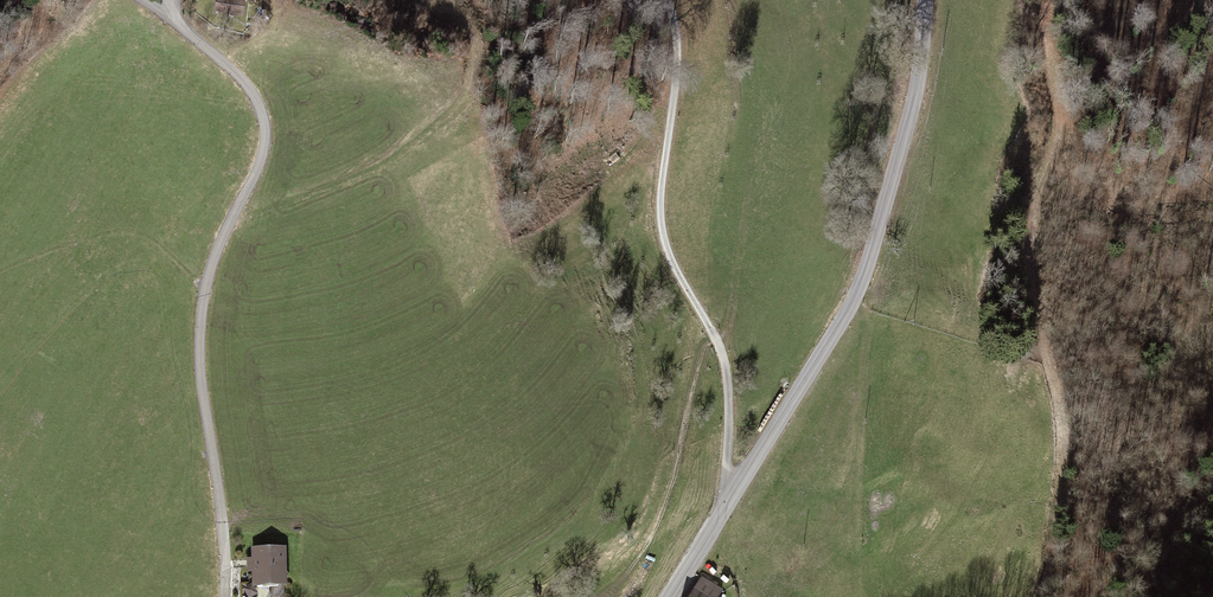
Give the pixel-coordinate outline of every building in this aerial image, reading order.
[(215,20),(245,24),(248,0),(232,0),(232,4),(217,2),(215,20)] [(286,547),(252,547),(253,560),(248,560),(248,573),(253,573),(253,586),(287,585),(286,547)] [(701,577),(689,596),(724,596),(728,591),(701,577)] [(246,591),(250,596),(251,596),(257,594),(252,587),(246,591)]
